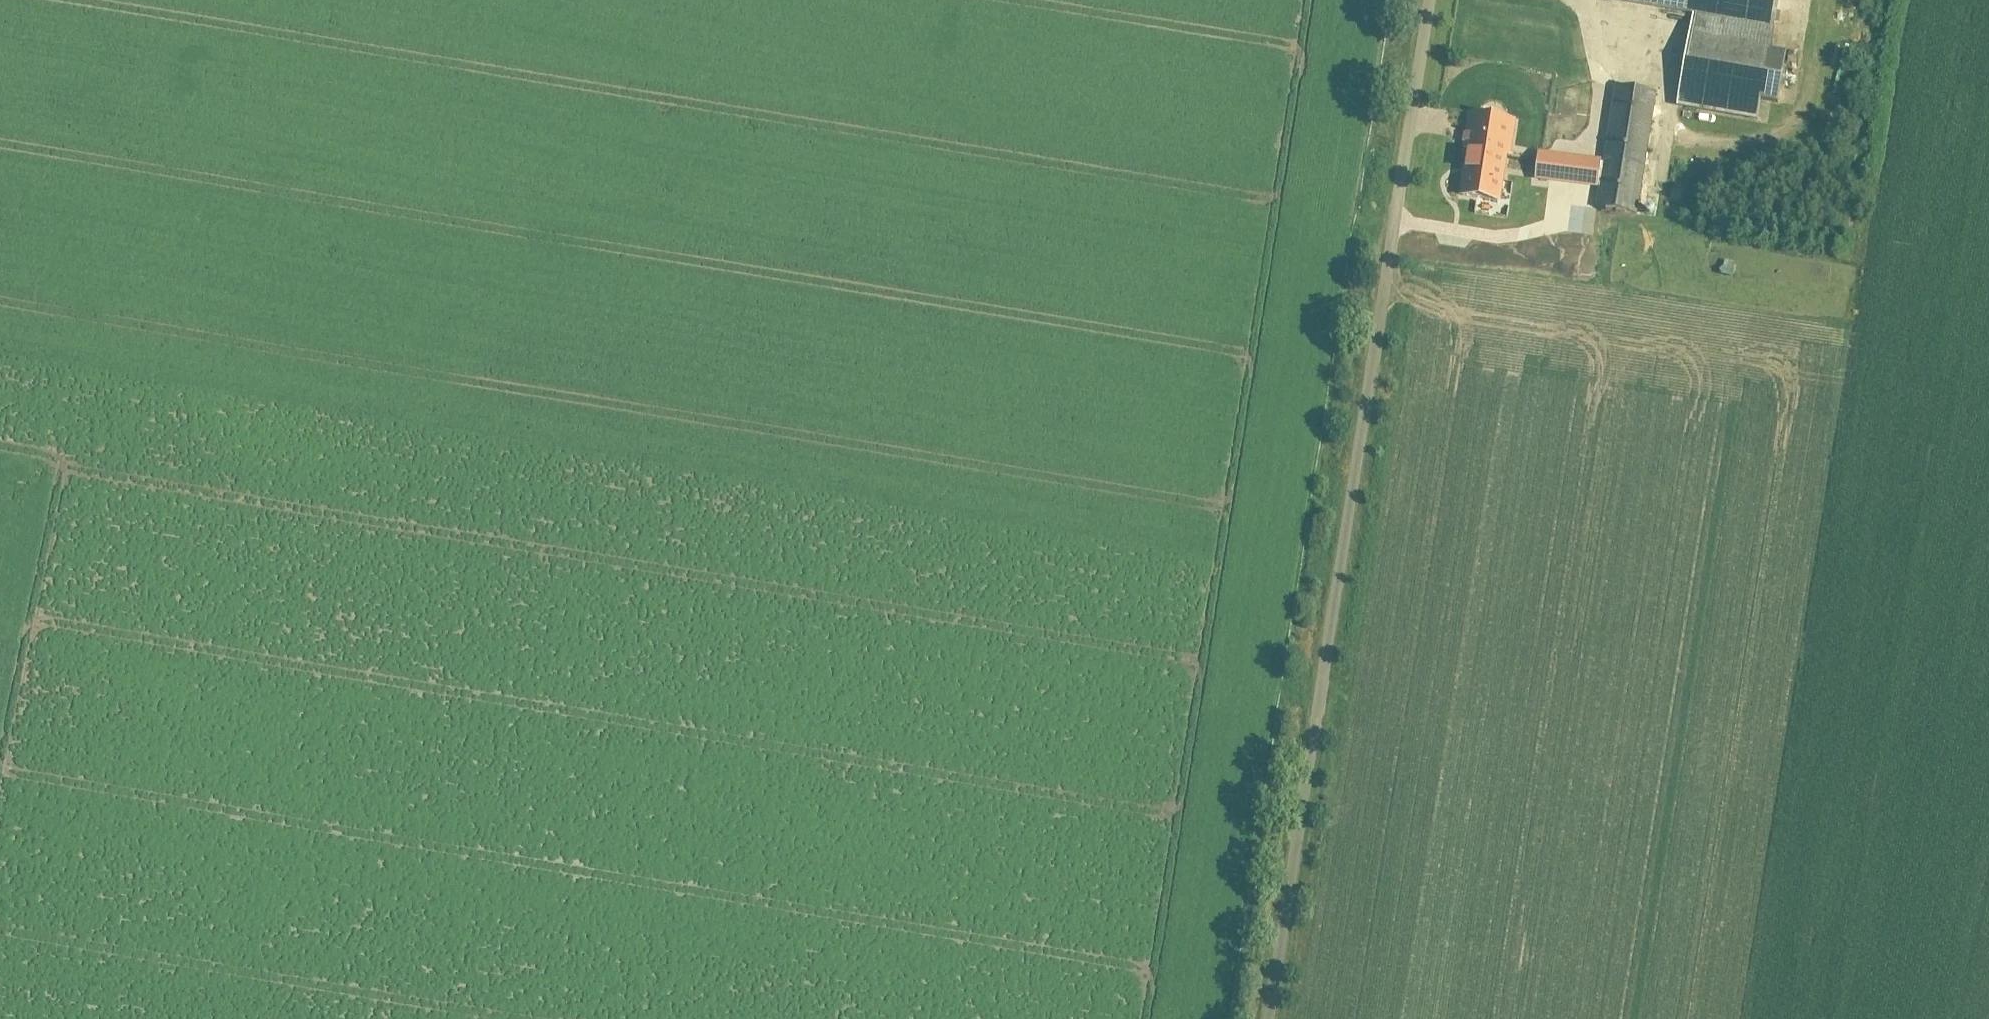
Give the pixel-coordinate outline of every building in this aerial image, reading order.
[(1606,0),(1776,30),(1781,0),(1606,0)] [(1699,23),(1683,107),(1766,123),(1783,39),(1699,23)] [(1657,98),(1620,91),(1601,204),(1638,210),(1657,98)] [(1600,163),(1546,155),(1540,194),(1594,203),(1600,163)]
